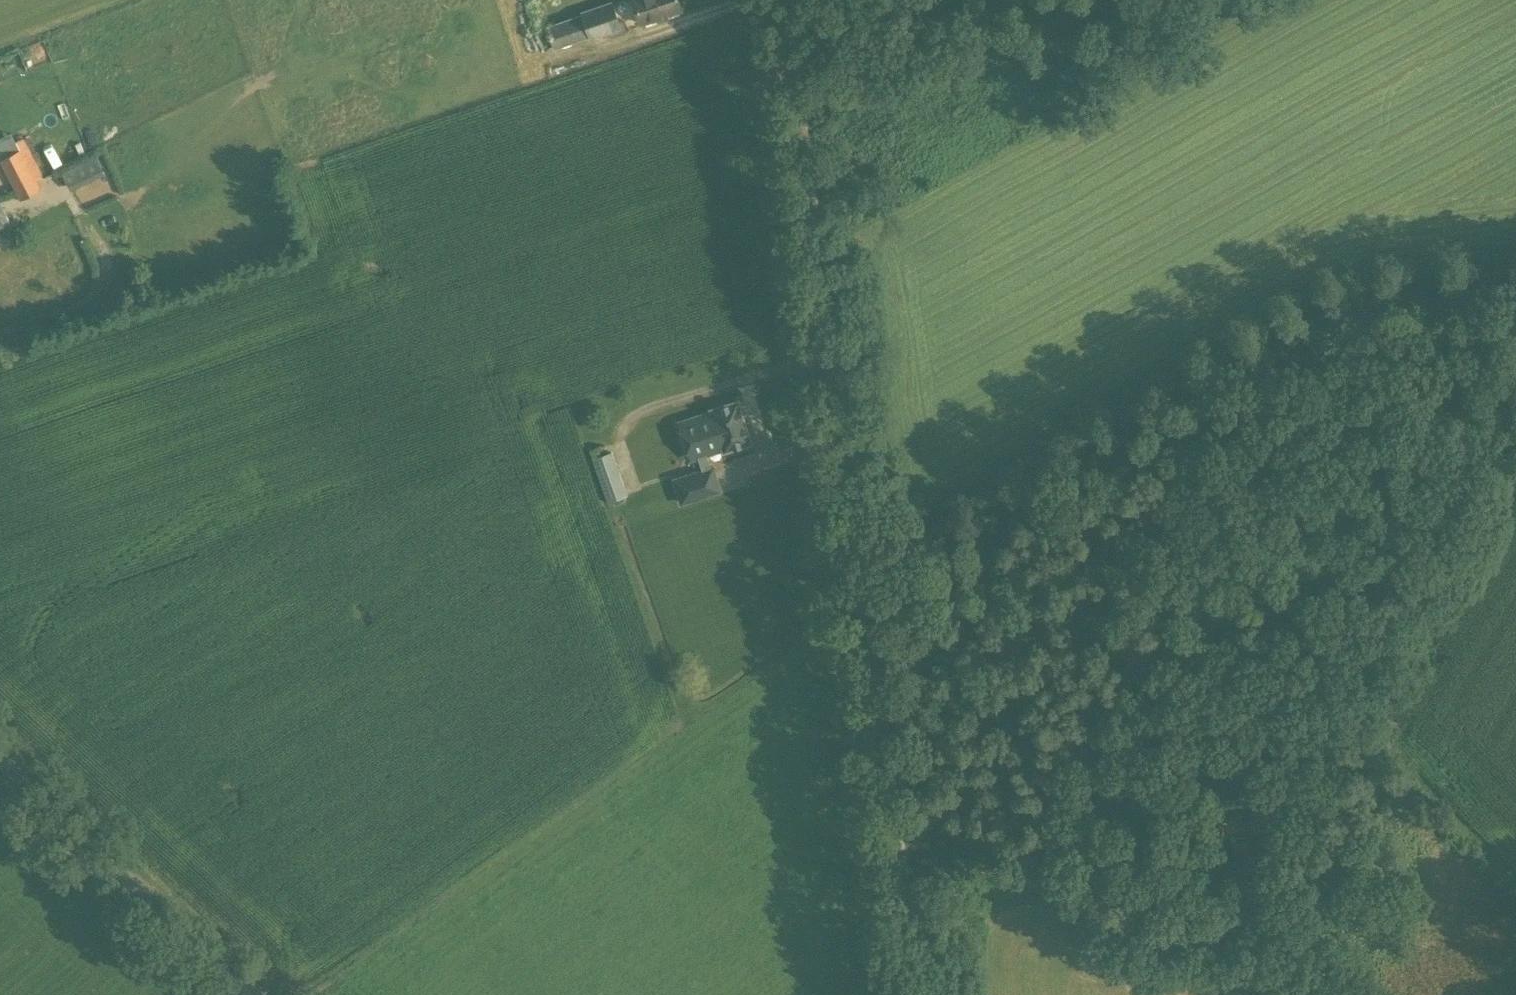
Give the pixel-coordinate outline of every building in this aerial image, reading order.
[(641,25),(682,10),(678,0),(632,0),(641,25)] [(609,35),(626,30),(622,21),(619,22),(612,1),(580,11),(581,14),(546,26),(554,48),(589,37),(589,39),(608,33),(609,35)] [(23,138),(0,149),(0,160),(20,199),(39,190),(34,179),(42,175),(23,138)] [(62,168),(68,186),(104,176),(98,157),(62,168)] [(8,222),(0,206),(0,226),(8,222)] [(751,441),(737,401),(683,419),(694,454),(703,452),(706,462),(684,471),(690,485),(724,472),(719,460),(715,460),(711,450),(731,443),(732,447),(751,441)] [(608,503),(627,496),(611,452),(592,458),(608,503)]
